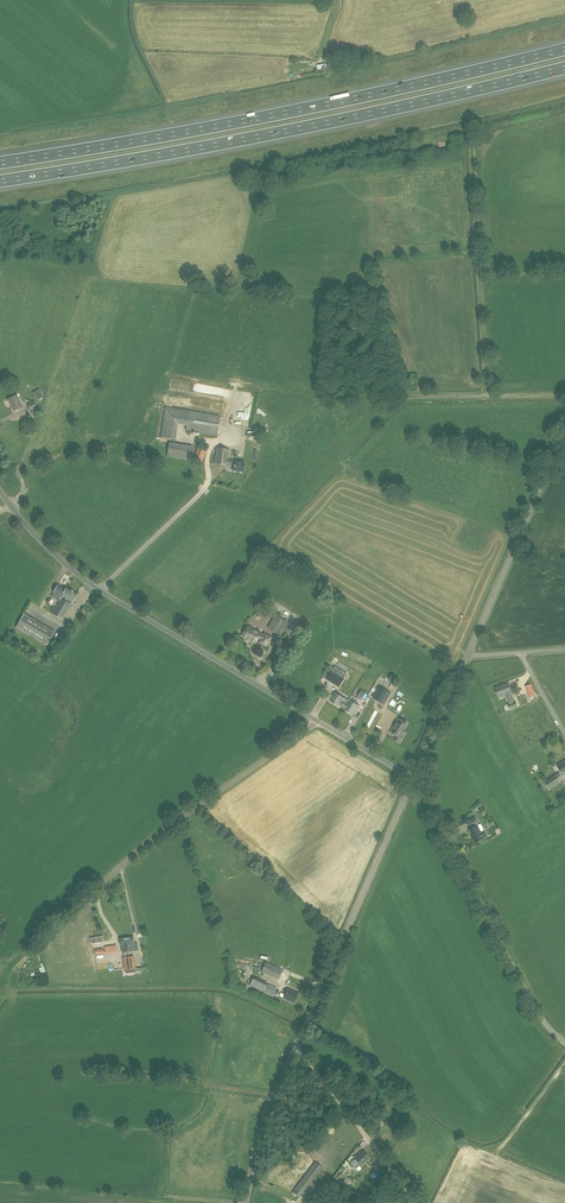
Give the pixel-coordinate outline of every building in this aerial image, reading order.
[(328,71),(328,70),(327,64),(320,65),(317,65),(317,68),(315,68),(316,73),(318,72),(320,72),(328,71)] [(509,84),(510,88),(526,84),(525,80),(509,84)] [(384,376),(390,374),(387,362),(380,364),(384,376)] [(37,401),(44,397),(40,389),(33,393),(37,401)] [(14,411),(23,407),(17,395),(8,399),(14,411)] [(31,413),(39,410),(34,401),(27,404),(31,413)] [(190,412),(166,408),(161,437),(172,439),(175,421),(187,422),(186,430),(217,435),(220,416),(190,411),(190,412)] [(190,460),(193,446),(169,442),(167,457),(190,460)] [(243,472),(245,462),(228,460),(230,449),(217,447),(214,463),(227,465),(234,466),(233,471),(243,472)] [(201,465),(206,452),(198,448),(192,462),(201,465)] [(66,589),(58,585),(54,592),(61,597),(60,598),(61,599),(52,613),(62,619),(71,604),(72,601),(77,594),(67,588),(66,589)] [(281,636),(289,623),(278,617),(280,615),(276,613),(267,627),(281,636)] [(47,645),(55,631),(24,614),(16,627),(47,645)] [(263,635),(260,634),(260,633),(248,626),(245,631),(243,632),(242,634),(243,635),(242,635),(255,643),(258,638),(260,639),(259,642),(266,646),(271,637),(264,633),(263,635)] [(342,688),(346,681),(347,680),(345,678),(344,678),(347,673),(335,666),(333,671),(332,670),(329,676),(326,679),(327,680),(339,687),(340,687),(342,688)] [(385,677),(390,686),(393,684),(388,675),(385,677)] [(514,702),(510,692),(512,692),(509,683),(496,688),(499,697),(506,694),(509,704),(508,704),(509,708),(517,705),(516,701),(514,702)] [(372,695),(375,690),(368,685),(365,689),(372,695)] [(384,704),(385,702),(391,693),(380,686),(373,697),(368,705),(363,714),(372,720),(383,703),(384,704)] [(361,700),(366,692),(362,690),(357,698),(361,700)] [(344,708),(349,700),(335,693),(330,701),(339,706),(339,705),(344,708)] [(354,715),(360,705),(349,699),(349,700),(344,708),(344,709),(354,715)] [(394,731),(401,737),(409,724),(400,718),(409,705),(400,699),(387,720),(397,726),(394,731)] [(549,789),(561,782),(555,774),(544,781),(549,789)] [(473,812),(482,806),(480,803),(471,810),(473,812)] [(477,820),(474,816),(467,819),(470,824),(477,820)] [(479,824),(477,820),(470,824),(472,828),(469,829),(476,842),(484,838),(487,836),(485,831),(484,831),(481,824),(479,824)] [(134,950),(133,943),(134,943),(133,937),(119,939),(120,945),(122,944),(122,952),(134,950)] [(106,954),(117,952),(116,945),(104,947),(106,954)] [(126,969),(135,968),(133,956),(124,958),(126,969)] [(279,979),(283,970),(266,962),(262,971),(279,979)] [(273,998),(277,988),(268,984),(268,983),(254,977),(250,985),(264,992),(263,993),(273,998)] [(294,1003),(299,993),(288,988),(284,998),(294,1003)] [(361,1166),(370,1159),(363,1151),(354,1159),(355,1159),(351,1163),(355,1167),(359,1163),(361,1166)] [(300,1197),(323,1167),(316,1162),(293,1192),(300,1197)] [(335,1179),(343,1187),(349,1182),(341,1174),(341,1173),(341,1174),(335,1179)]
